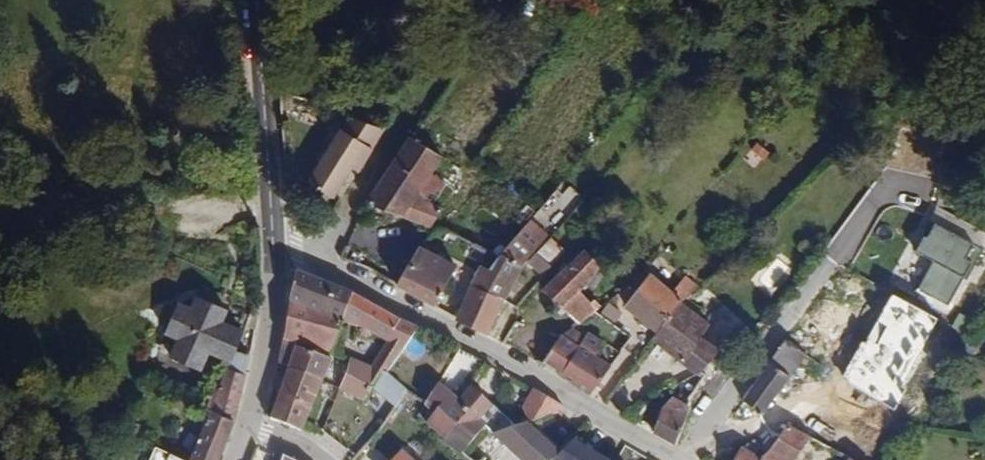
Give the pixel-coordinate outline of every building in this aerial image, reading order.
[(335,170),(339,173),(354,152),(326,138),(295,186),(314,198),(335,170)] [(441,156),(411,138),(368,204),(430,229),(442,210),(415,197),(441,156)] [(876,180),(881,172),(867,162),(862,169),(876,180)] [(558,188),(536,211),(553,227),(575,203),(558,188)] [(919,289),(954,306),(984,244),(984,243),(934,218),(919,250),(934,258),(919,289)] [(549,236),(532,220),(490,267),(479,264),(470,286),(503,302),(520,267),(549,236)] [(565,251),(550,238),(537,254),(551,266),(565,251)] [(418,249),(397,284),(434,305),(455,266),(418,249)] [(594,312),(600,307),(595,299),(591,303),(579,291),(586,286),(601,266),(584,250),(543,290),(578,324),(594,312)] [(769,290),(790,271),(779,258),(758,277),(769,290)] [(341,323),(352,295),(296,274),(283,341),(330,356),(341,323)] [(680,304),(697,287),(684,277),(672,293),(648,276),(624,307),(657,332),(680,304)] [(486,335),(503,302),(470,286),(456,316),(458,321),(486,335)] [(198,346),(223,354),(225,348),(233,324),(210,317),(215,304),(184,293),(180,305),(167,300),(157,330),(169,334),(163,353),(192,363),(198,346)] [(386,375),(418,331),(352,295),(341,323),(365,331),(386,343),(371,368),(350,360),(349,362),(340,389),(339,392),(364,404),(372,391),(394,409),(405,392),(386,375)] [(707,324),(680,304),(657,332),(651,340),(696,375),(719,350),(699,337),(707,324)] [(600,316),(614,325),(621,315),(607,305),(600,316)] [(544,363),(562,337),(516,322),(504,344),(541,366),(544,363)] [(561,378),(588,394),(610,366),(595,357),(600,341),(587,333),(580,346),(561,378)] [(580,346),(562,337),(544,363),(559,372),(557,376),(561,378),(580,346)] [(763,414),(805,354),(785,339),(762,373),(755,383),(744,400),(759,410),(763,414)] [(250,355),(225,348),(223,354),(204,406),(237,416),(250,355)] [(295,349),(287,370),(322,383),(331,363),(295,349)] [(732,371),(738,362),(719,350),(696,375),(702,380),(717,392),(732,371)] [(762,373),(740,361),(738,362),(732,371),(755,383),(762,373)] [(322,383),(287,370),(279,391),(278,396),(271,394),(269,401),(275,403),(269,420),(301,433),(322,383)] [(755,383),(732,371),(717,392),(702,380),(689,397),(693,401),(702,406),(739,433),(741,435),(759,410),(744,400),(755,383)] [(618,379),(615,399),(634,403),(637,383),(618,379)] [(492,437),(512,429),(469,388),(465,384),(459,392),(463,395),(457,401),(469,412),(456,426),(473,441),(484,428),(492,437)] [(444,440),(456,426),(469,412),(457,401),(463,395),(459,392),(455,389),(449,396),(438,386),(426,405),(425,406),(435,413),(426,425),(444,440)] [(279,391),(272,387),(271,394),(278,396),(279,391)] [(528,423),(566,411),(533,391),(522,408),(528,423)] [(690,407),(686,405),(672,398),(661,409),(653,432),(674,445),(682,425),(690,407)] [(702,406),(693,401),(690,407),(682,425),(694,427),(702,406)] [(237,416),(204,406),(184,459),(220,459),(237,416)] [(851,459),(883,459),(887,453),(843,430),(840,435),(816,422),(809,437),(808,439),(849,459),(851,459)] [(615,459),(622,447),(585,424),(577,436),(615,459)] [(733,459),(794,459),(808,439),(809,437),(787,424),(762,459),(741,447),(733,459)] [(461,455),(473,441),(456,426),(444,440),(461,455)] [(490,448),(481,459),(505,459),(490,448)]
